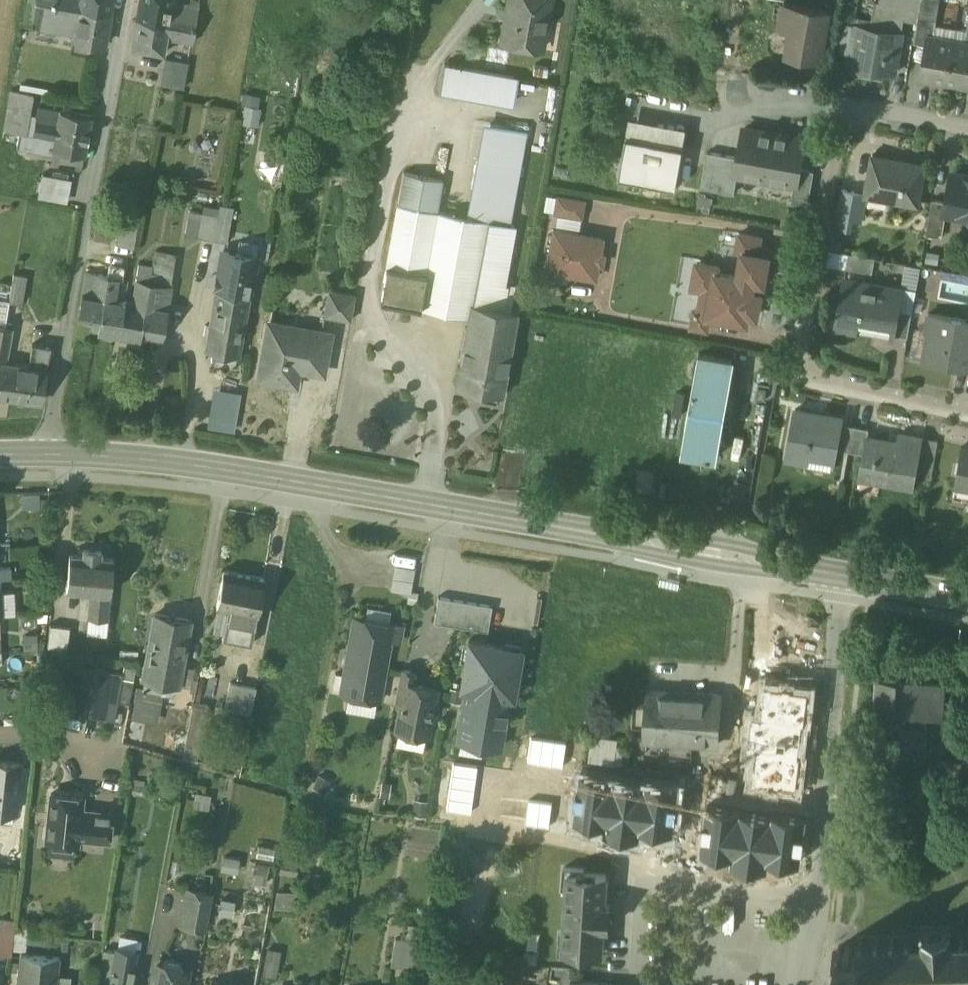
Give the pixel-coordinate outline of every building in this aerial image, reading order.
[(29,1),(43,3),(45,4),(45,3),(54,5),(111,15),(112,15),(114,0),(29,0),(29,1)] [(139,19),(170,25),(172,11),(174,0),(142,0),(139,19)] [(503,43),(541,49),(550,0),(511,0),(503,43)] [(887,11),(919,17),(922,0),(888,0),(887,11)] [(919,17),(937,20),(940,0),(922,0),(919,17)] [(43,3),(29,1),(25,24),(39,26),(43,3)] [(111,15),(54,5),(45,3),(45,4),(43,11),(47,11),(46,15),(52,16),(51,18),(77,23),(75,38),(106,44),(111,15)] [(829,13),(784,5),(780,28),(791,30),(787,54),(821,60),(829,13)] [(198,16),(172,11),(170,25),(196,29),(198,16)] [(937,20),(919,17),(914,42),(926,44),(927,35),(934,36),(937,20)] [(170,25),(139,19),(133,48),(164,54),(167,38),(170,25)] [(902,31),(858,23),(851,65),(895,73),(902,31)] [(196,29),(170,25),(167,38),(193,42),(196,29)] [(934,36),(927,35),(926,44),(920,78),(946,82),(953,40),(934,36)] [(953,40),(946,82),(967,86),(967,42),(965,42),(953,40)] [(189,63),(165,58),(161,84),(184,88),(189,63)] [(515,77),(445,65),(440,93),(510,105),(515,77)] [(34,95),(12,90),(5,131),(27,135),(34,95)] [(262,108),(242,105),(239,125),(259,128),(262,108)] [(92,117),(39,107),(34,136),(56,140),(54,150),(85,156),(92,117)] [(527,130),(491,124),(476,202),(512,209),(527,130)] [(774,134),(744,128),(739,157),(736,174),(738,174),(749,176),(749,180),(765,183),(774,134)] [(804,139),(774,134),(765,183),(782,186),(783,182),(794,184),(796,184),(798,168),(804,139)] [(684,147),(624,137),(617,177),(677,187),(684,147)] [(739,157),(708,152),(701,187),(734,193),(738,174),(736,174),(739,157)] [(924,166),(873,157),(867,193),(868,194),(917,202),(924,166)] [(798,168),(796,184),(794,184),(791,203),(808,206),(814,171),(798,168)] [(71,200),(73,175),(43,172),(40,197),(71,200)] [(443,180),(404,173),(398,205),(438,212),(443,180)] [(953,174),(948,203),(946,214),(967,218),(967,176),(953,174)] [(867,193),(851,190),(846,218),(863,221),(868,194),(867,193)] [(557,211),(583,217),(587,198),(561,192),(557,211)] [(932,200),(926,235),(942,238),(946,214),(948,203),(932,200)] [(438,212),(398,205),(387,267),(426,275),(419,309),(468,318),(471,304),(472,304),(473,304),(508,311),(511,294),(512,295),(513,286),(504,284),(516,226),(438,212)] [(142,209),(126,206),(119,245),(135,248),(142,209)] [(218,218),(190,212),(186,235),(214,241),(218,218)] [(231,220),(218,218),(214,241),(227,244),(231,220)] [(601,239),(554,231),(547,270),(595,278),(601,239)] [(760,237),(740,233),(737,250),(742,251),(738,276),(755,279),(754,281),(764,282),(770,249),(758,246),(760,237)] [(176,257),(157,252),(151,283),(171,287),(176,257)] [(224,252),(217,292),(248,297),(256,257),(224,252)] [(875,258),(849,253),(846,269),(872,273),(875,258)] [(719,267),(701,264),(696,288),(703,289),(699,311),(695,310),(692,326),(707,329),(709,315),(747,322),(754,281),(755,279),(738,276),(718,273),(719,267)] [(153,267),(140,265),(137,281),(151,283),(153,267)] [(124,268),(110,266),(108,276),(99,331),(119,335),(125,302),(118,301),(124,268)] [(426,275),(387,267),(380,302),(419,309),(426,275)] [(108,276),(87,273),(77,328),(99,331),(108,276)] [(28,278),(15,275),(10,302),(23,305),(28,278)] [(133,303),(125,302),(119,335),(140,339),(151,283),(137,281),(133,303)] [(901,291),(863,284),(863,287),(846,284),(846,281),(844,281),(836,327),(858,331),(860,317),(894,323),(891,337),(893,337),(893,334),(898,308),(901,291)] [(151,283),(140,339),(162,342),(165,323),(170,321),(171,314),(168,310),(172,287),(171,287),(151,283)] [(9,299),(10,287),(0,286),(0,298),(9,299)] [(355,296),(329,291),(324,318),(351,323),(355,296)] [(248,297),(217,292),(207,350),(238,355),(248,297)] [(0,301),(0,324),(6,325),(10,302),(0,301)] [(943,310),(966,312),(967,304),(943,303),(943,310)] [(473,304),(472,304),(471,304),(468,318),(456,385),(503,394),(517,313),(508,311),(473,304)] [(912,311),(898,308),(893,334),(908,336),(912,311)] [(929,312),(926,331),(932,332),(927,361),(967,369),(967,319),(929,312)] [(330,335),(269,324),(259,379),(295,385),(298,370),(323,374),(330,335)] [(0,328),(0,341),(10,342),(11,342),(13,330),(0,328)] [(0,341),(0,363),(7,364),(10,342),(0,341)] [(30,367),(17,365),(11,399),(41,403),(51,348),(33,345),(30,367)] [(690,403),(724,409),(733,359),(699,353),(690,403)] [(0,363),(0,397),(11,399),(17,365),(7,364),(0,363)] [(242,394),(214,390),(208,428),(235,432),(242,394)] [(724,409),(690,403),(681,453),(707,457),(706,459),(709,459),(709,458),(715,459),(724,409)] [(842,418),(795,409),(786,458),(808,462),(809,456),(835,460),(837,449),(841,424),(842,418)] [(854,426),(841,424),(837,449),(850,451),(854,426)] [(869,429),(854,426),(850,451),(863,453),(866,441),(867,441),(869,429)] [(867,441),(866,441),(863,453),(859,476),(860,476),(860,475),(881,479),(880,480),(913,486),(915,478),(922,438),(899,434),(896,447),(867,441)] [(922,438),(915,478),(931,481),(938,441),(922,438)] [(961,447),(955,483),(967,485),(967,449),(961,447)] [(102,550),(83,548),(83,556),(70,554),(66,589),(91,592),(88,618),(107,620),(110,594),(114,559),(101,557),(102,550)] [(411,592),(419,556),(399,552),(392,588),(411,592)] [(264,580),(223,573),(217,609),(228,611),(223,640),(253,645),(264,580)] [(492,607),(439,598),(434,623),(488,632),(492,607)] [(191,621),(155,615),(144,679),(146,679),(144,688),(137,687),(134,702),(141,703),(138,716),(156,719),(160,698),(163,682),(179,685),(191,621)] [(394,625),(354,617),(340,694),(380,701),(391,641),(394,625)] [(403,626),(394,625),(391,641),(400,642),(403,626)] [(70,629),(50,627),(48,649),(68,651),(70,629)] [(125,642),(113,640),(113,648),(124,650),(125,642)] [(521,650),(469,641),(461,689),(466,690),(509,697),(513,697),(521,650)] [(88,714),(114,719),(123,673),(97,668),(88,714)] [(416,673),(401,670),(394,705),(400,706),(405,683),(414,685),(416,673)] [(945,683),(875,679),(871,746),(900,748),(899,751),(924,753),(926,712),(943,713),(945,683)] [(256,687),(230,682),(225,708),(251,713),(256,687)] [(414,685),(405,683),(400,706),(396,731),(427,737),(430,722),(435,719),(437,708),(434,703),(437,689),(414,685)] [(509,697),(466,690),(457,741),(501,748),(509,697)] [(721,695),(648,690),(645,741),(717,746),(721,695)] [(666,854),(801,868),(819,700),(746,692),(740,748),(723,746),(718,802),(698,800),(701,771),(592,760),(590,786),(672,795),(666,854)] [(208,708),(196,706),(191,735),(202,738),(208,708)] [(202,738),(191,735),(188,749),(199,752),(202,738)] [(593,749),(616,751),(617,737),(595,735),(593,749)] [(199,752),(188,749),(186,759),(197,761),(199,752)] [(214,755),(199,752),(197,761),(213,764),(214,755)] [(0,761),(0,809),(15,811),(21,763),(0,761)] [(83,796),(51,793),(46,841),(78,844),(79,837),(109,840),(112,813),(82,809),(83,796)] [(661,829),(661,812),(628,811),(627,828),(661,829)] [(225,854),(223,867),(239,869),(241,856),(225,854)] [(565,914),(609,915),(610,904),(605,904),(606,875),(584,874),(584,869),(563,868),(562,892),(567,892),(565,914)] [(213,893),(187,889),(181,924),(206,929),(213,893)] [(224,895),(220,909),(235,913),(239,899),(224,895)] [(609,915),(565,914),(564,934),(560,933),(559,942),(564,942),(563,950),(571,950),(571,955),(579,955),(579,950),(602,952),(604,926),(609,927),(609,915)] [(425,927),(407,924),(404,940),(422,943),(425,927)] [(950,939),(950,933),(953,930),(950,927),(947,930),(925,931),(922,928),(919,931),(923,933),(923,940),(911,940),(910,936),(907,936),(907,940),(895,941),(895,937),(891,937),(891,941),(879,941),(879,937),(875,937),(875,941),(863,942),(863,938),(859,938),(859,942),(857,942),(857,945),(855,945),(855,949),(854,949),(853,948),(850,945),(846,945),(843,949),(843,950),(842,950),(841,945),(838,946),(838,950),(836,950),(836,952),(832,952),(832,956),(836,956),(837,969),(832,969),(833,973),(837,973),(837,975),(839,975),(839,979),(843,979),(843,975),(844,975),(844,976),(847,979),(852,978),(855,975),(855,974),(856,974),(856,978),(858,978),(858,981),(861,981),(861,984),(865,984),(877,983),(877,984),(880,984),(880,983),(892,983),(893,984),(896,984),(896,982),(908,982),(908,984),(912,984),(912,979),(924,978),(925,984),(924,984),(967,984),(967,938),(964,939),(964,934),(961,934),(961,939),(950,939)] [(0,929),(0,953),(12,954),(15,931),(0,929)] [(404,940),(395,939),(391,964),(418,968),(422,943),(404,940)] [(143,947),(117,942),(109,984),(136,984),(143,947)] [(264,970),(275,973),(280,950),(269,947),(264,970)] [(20,952),(17,984),(56,984),(59,956),(20,952)] [(162,964),(161,965),(157,965),(154,984),(184,984),(187,970),(183,969),(183,968),(178,960),(169,959),(162,964)]
